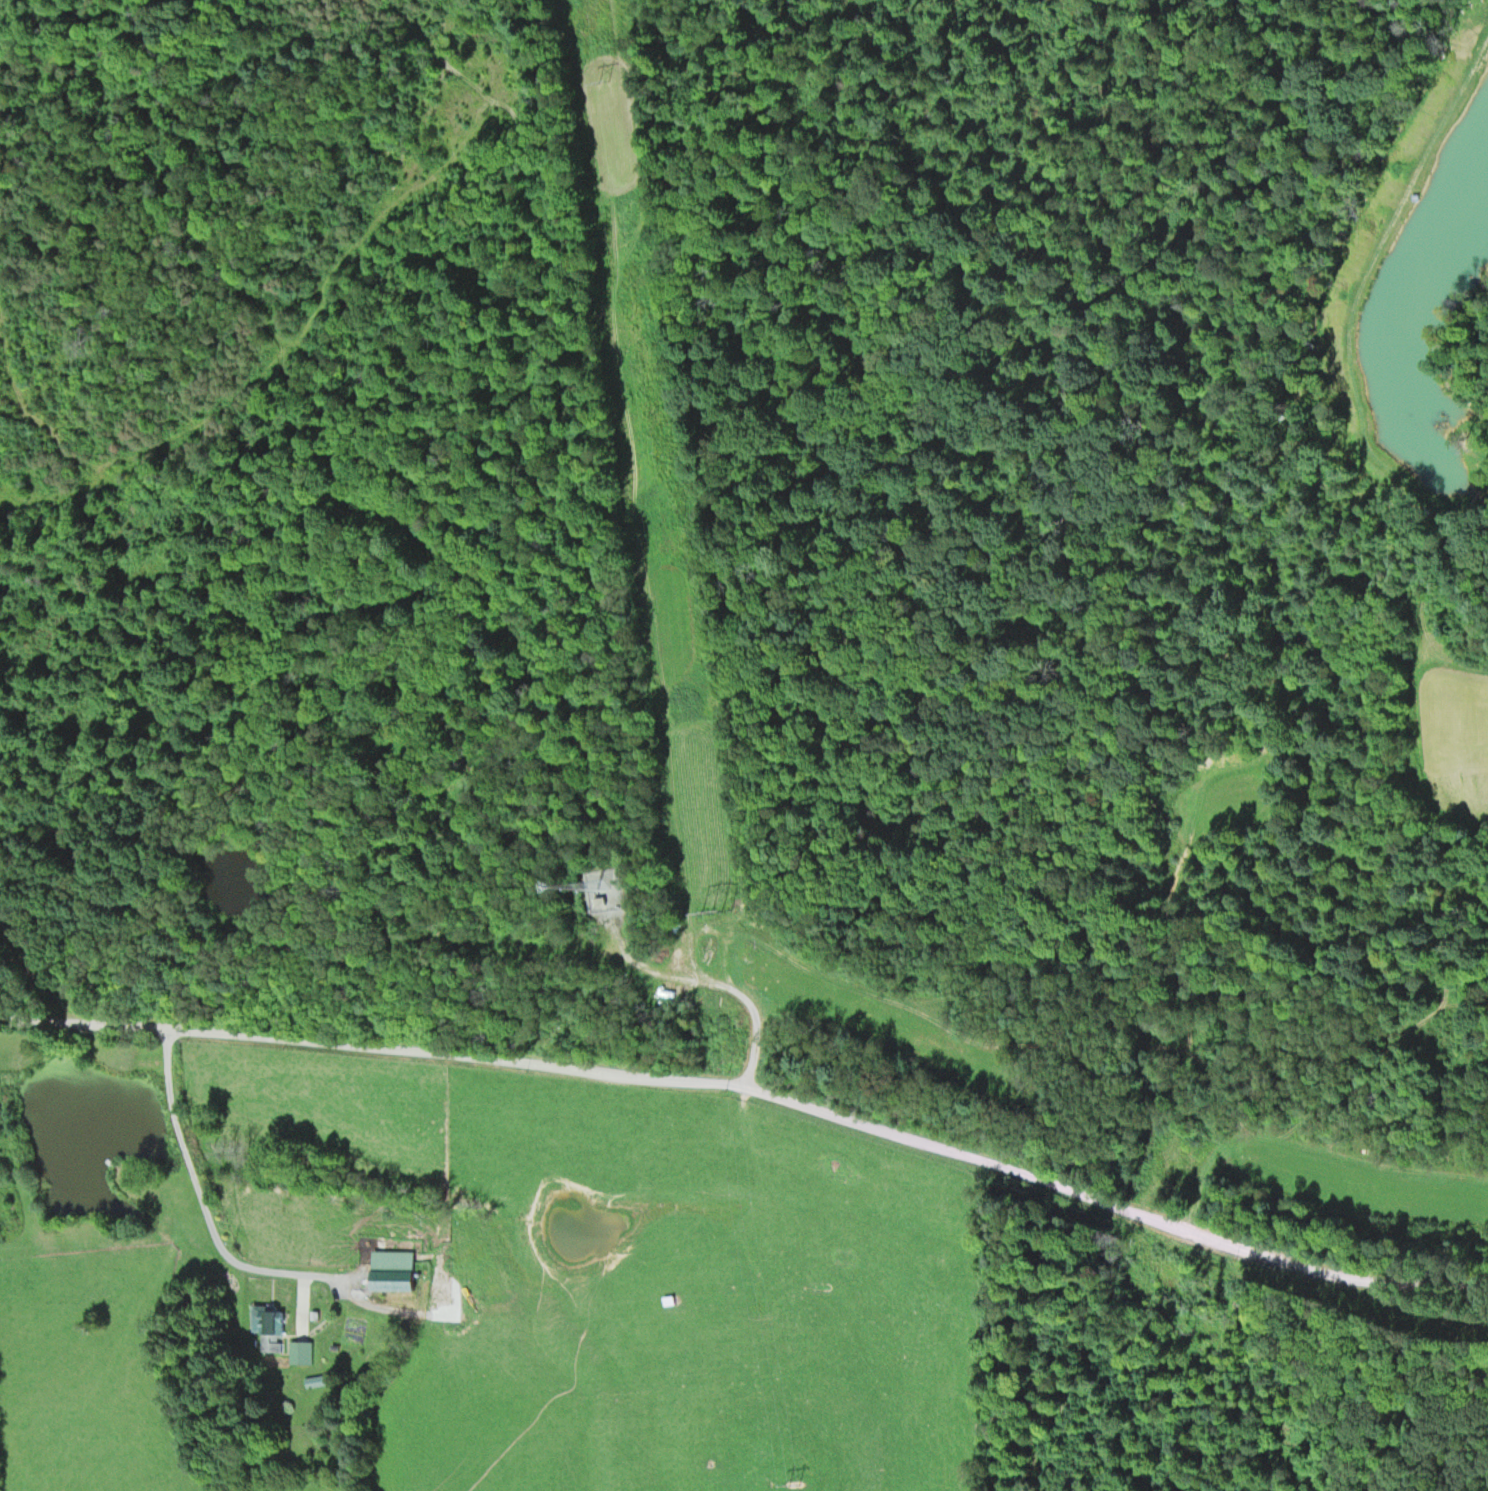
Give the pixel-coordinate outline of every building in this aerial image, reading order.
[(281,1352),(282,1306),(252,1305),(251,1332),(260,1332),(260,1351),(281,1352)]
